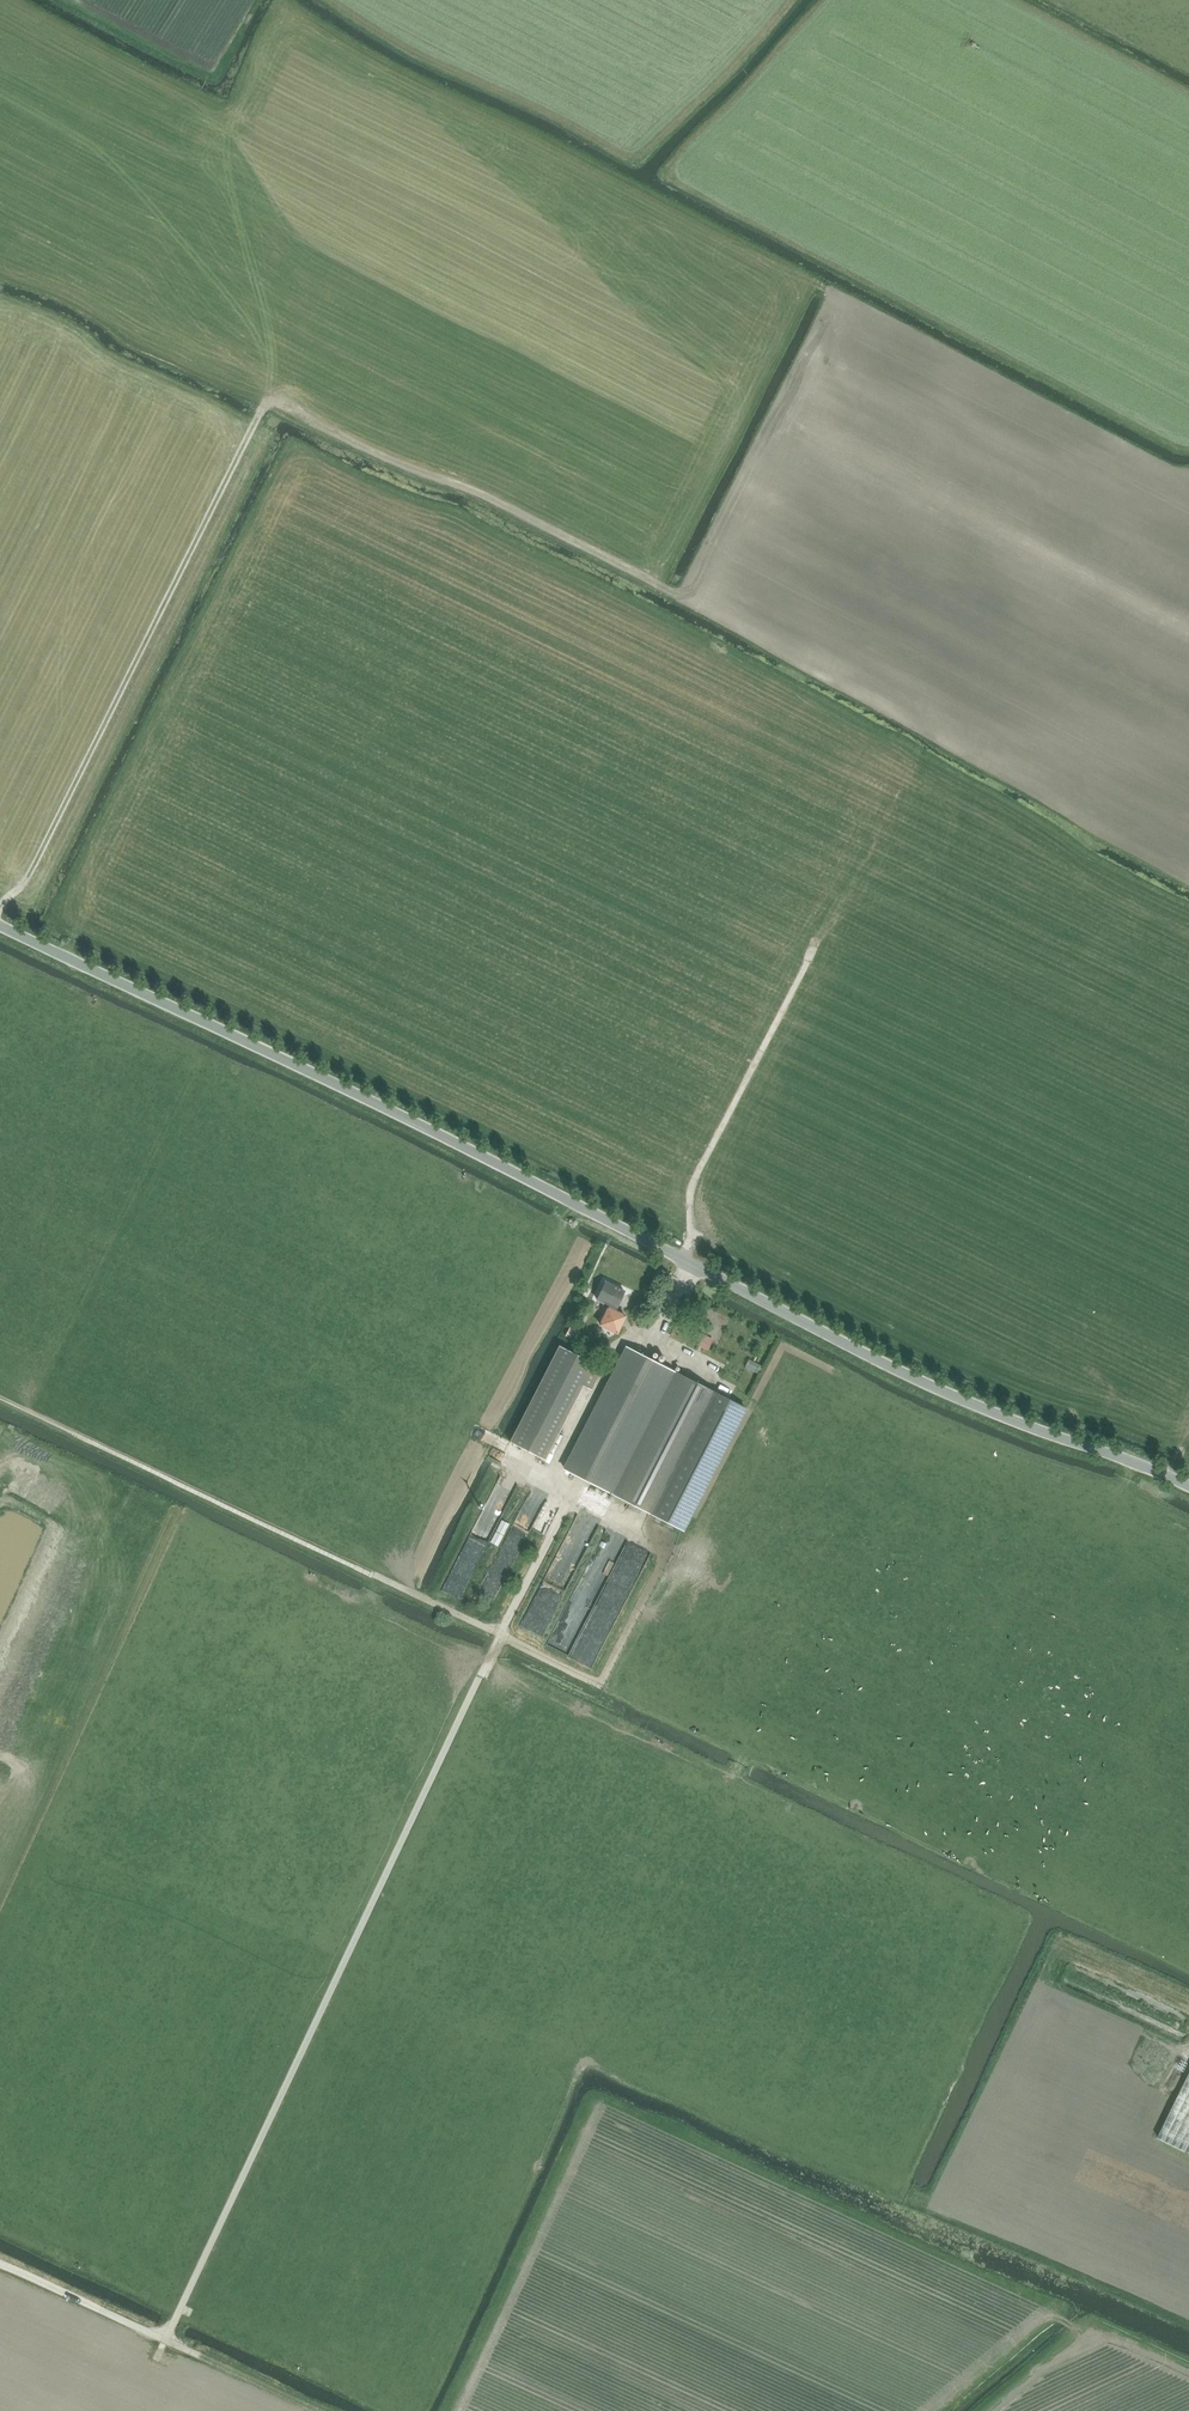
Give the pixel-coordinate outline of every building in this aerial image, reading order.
[(616,1311),(616,1310),(625,1292),(605,1283),(596,1301),(609,1307),(604,1319),(601,1324),(618,1332),(626,1316),(616,1311)] [(564,1335),(574,1340),(578,1330),(568,1325),(564,1335)] [(692,1342),(707,1349),(712,1337),(698,1331),(692,1342)] [(560,1346),(511,1441),(545,1459),(583,1385),(592,1390),(603,1369),(560,1346)] [(628,1348),(566,1470),(577,1475),(608,1491),(682,1529),(744,1408),(671,1371),(628,1348)] [(1160,2138),(1188,2153),(1188,2079),(1160,2138)]
